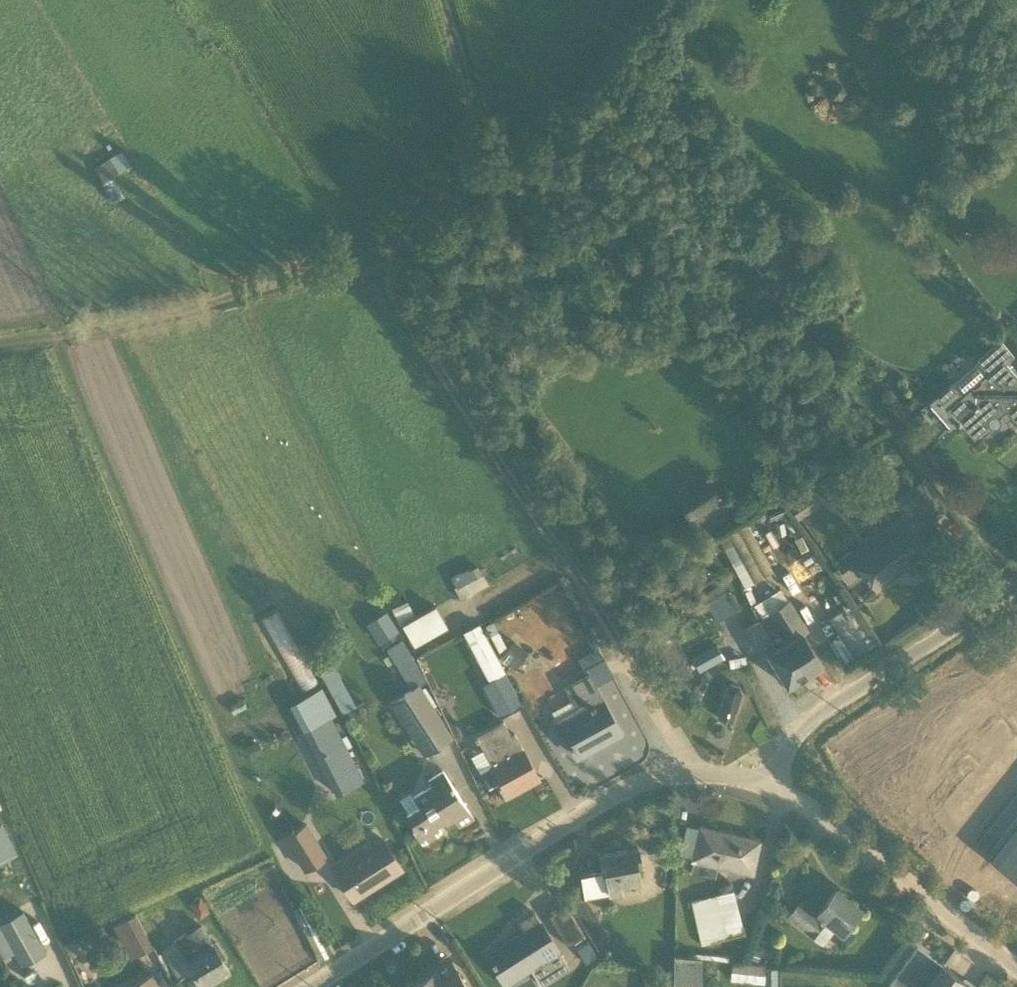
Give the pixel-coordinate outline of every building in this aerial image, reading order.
[(126,193),(115,174),(132,164),(124,149),(95,164),(114,200),(126,193)] [(919,408),(924,426),(934,438),(957,419),(972,436),(986,424),(990,426),(994,426),(997,424),(999,421),(999,418),(997,414),(1005,408),(1016,421),(1016,420),(1016,376),(1004,361),(1012,354),(999,339),(921,407),(919,408)] [(894,451),(867,450),(867,479),(894,479),(894,451)] [(923,476),(898,496),(913,515),(921,510),(929,520),(948,505),(923,476)] [(802,488),(784,499),(798,519),(815,507),(802,488)] [(839,574),(847,584),(863,571),(875,587),(924,548),(901,519),(867,546),(863,540),(832,565),(834,568),(833,569),(838,575),(839,574)] [(737,527),(717,537),(742,586),(763,576),(737,527)] [(460,571),(449,576),(455,588),(481,575),(476,566),(461,573),(460,571)] [(737,609),(721,583),(701,595),(706,603),(704,604),(715,621),(737,609)] [(775,646),(783,641),(804,674),(821,664),(803,634),(809,630),(789,598),(786,600),(780,589),(751,607),(758,618),(775,646)] [(407,600),(391,608),(399,625),(401,624),(413,644),(446,626),(434,605),(415,616),(407,600)] [(849,604),(828,617),(834,627),(826,633),(844,661),(872,640),(849,604)] [(276,609),(264,616),(289,661),(301,654),(276,609)] [(385,610),(365,623),(377,642),(397,630),(385,610)] [(804,674),(783,641),(775,646),(758,618),(743,628),(760,656),(766,652),(787,685),(804,674)] [(662,619),(642,632),(666,670),(668,669),(677,684),(692,675),(683,660),(686,658),(662,619)] [(505,646),(491,620),(484,625),(498,651),(505,646)] [(522,704),(478,623),(462,631),(489,680),(481,684),(498,716),(522,704)] [(411,687),(388,701),(422,755),(452,736),(419,684),(426,680),(400,639),(386,648),(411,687)] [(501,657),(514,669),(527,652),(513,641),(501,657)] [(691,658),(697,671),(722,657),(715,644),(691,658)] [(597,649),(577,659),(585,673),(587,672),(594,685),(612,675),(597,649)] [(727,658),(729,667),(745,664),(743,655),(727,658)] [(354,705),(332,663),(318,671),(342,712),(354,705)] [(574,755),(595,744),(596,746),(620,733),(587,672),(562,685),(570,699),(550,710),(574,755)] [(334,714),(320,687),(288,704),(335,795),(362,780),(331,717),(334,714)] [(725,688),(717,717),(731,721),(740,692),(725,688)] [(502,721),(473,736),(475,740),(476,739),(481,749),(470,755),(489,789),(497,785),(499,788),(500,788),(505,796),(538,777),(513,733),(510,735),(502,721)] [(261,750),(256,740),(245,746),(251,757),(262,752),(261,753),(261,750)] [(399,798),(407,810),(405,811),(414,826),(412,828),(422,843),(441,831),(436,825),(443,820),(445,824),(452,819),(458,829),(473,819),(441,769),(426,779),(429,784),(411,795),(409,791),(399,798)] [(17,853),(0,822),(0,863),(17,853)] [(306,822),(282,837),(303,870),(327,856),(306,822)] [(699,827),(688,871),(715,878),(717,867),(750,875),(758,841),(699,827)] [(332,867),(352,899),(401,868),(380,836),(332,867)] [(580,874),(585,897),(607,893),(608,895),(622,892),(621,885),(640,882),(638,867),(641,867),(637,846),(598,854),(601,870),(580,874)] [(233,900),(284,886),(277,861),(226,875),(233,900)] [(800,900),(787,915),(823,943),(834,928),(842,933),(862,908),(835,888),(816,912),(800,900)] [(730,890),(690,900),(701,944),(742,934),(730,890)] [(606,933),(585,897),(569,901),(593,941),(606,933)] [(583,935),(563,905),(547,916),(567,945),(583,935)] [(201,984),(227,968),(221,959),(225,956),(215,939),(212,940),(201,922),(186,931),(185,930),(171,938),(173,940),(163,946),(142,909),(140,910),(135,913),(172,982),(193,971),(201,984)] [(23,911),(0,924),(0,928),(21,964),(46,950),(23,911)] [(568,967),(533,912),(517,921),(524,932),(486,956),(506,986),(531,970),(540,985),(568,967)] [(135,913),(112,925),(130,958),(152,946),(135,913)] [(85,963),(74,940),(65,937),(75,969),(85,963)] [(596,956),(588,942),(576,949),(584,963),(596,956)] [(941,965),(916,946),(887,986),(925,986),(941,965)] [(673,955),(673,984),(702,983),(701,959),(673,955)] [(449,959),(405,986),(466,986),(449,959)] [(732,960),(732,979),(778,981),(778,962),(732,960)] [(941,965),(925,986),(956,986),(962,980),(941,965)] [(150,973),(122,986),(158,986),(150,973)] [(966,973),(962,980),(956,986),(975,986),(978,982),(966,973)]
